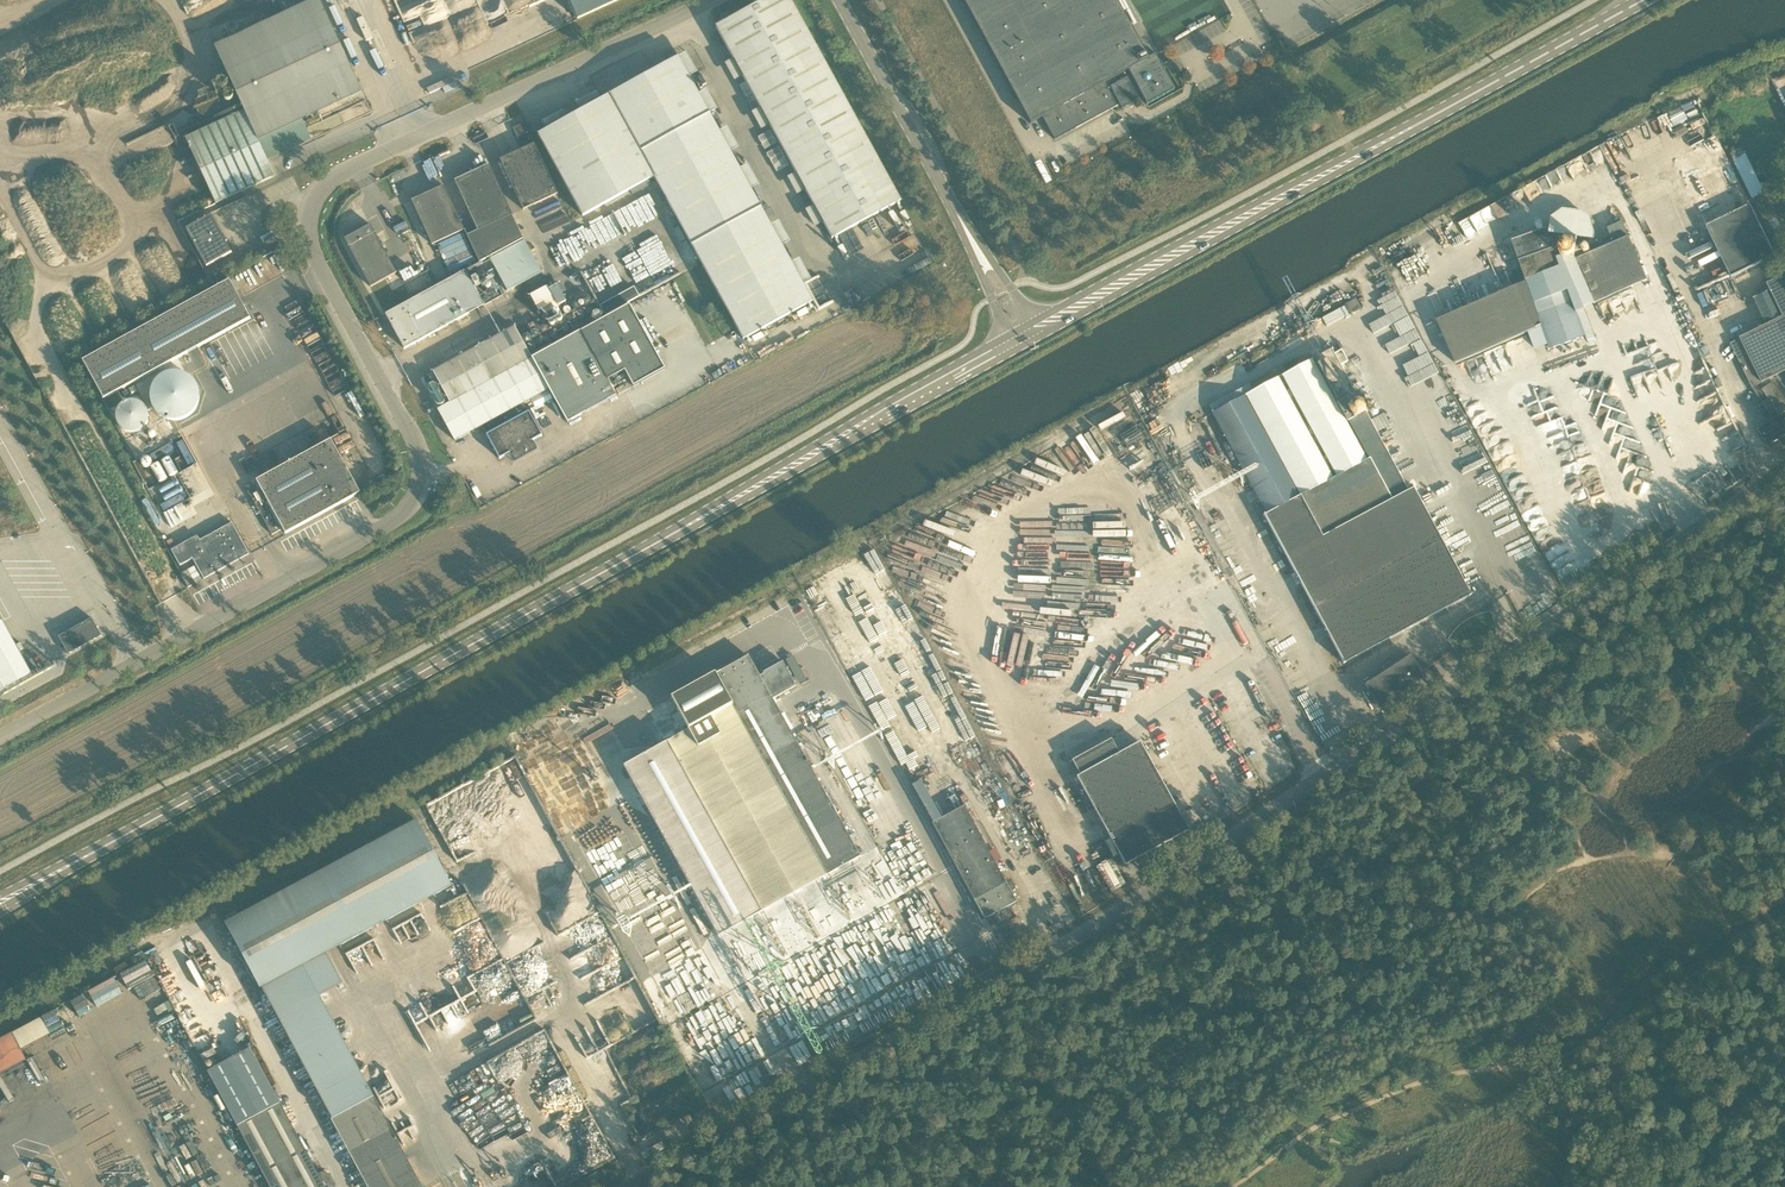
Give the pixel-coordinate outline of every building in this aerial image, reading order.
[(186,139),(216,203),(274,176),(267,160),(312,139),(302,119),(362,91),(319,0),(315,0),(215,46),(245,111),(186,139)] [(577,19),(618,0),(568,0),(577,19)] [(716,27),(831,239),(901,200),(791,0),(764,0),(716,27)] [(1030,123),(1042,117),(1055,140),(1120,104),(1122,109),(1143,97),(1147,105),(1174,90),(1155,55),(1148,59),(1116,0),(963,0),(1030,123)] [(609,95),(538,134),(583,216),(654,177),(743,339),(812,301),(678,57),(610,95),(609,94),(609,95)] [(558,193),(525,123),(513,128),(523,149),(500,159),(523,209),(558,193)] [(769,132),(757,139),(760,144),(772,138),(769,132)] [(772,138),(760,145),(763,151),(775,144),(772,138)] [(1720,141),(1691,155),(1721,219),(1751,205),(1720,141)] [(1731,153),(1735,160),(1748,154),(1744,147),(1731,153)] [(778,148),(766,155),(769,160),(781,154),(778,148)] [(781,154),(769,161),(773,167),(784,160),(781,154)] [(784,160),(773,167),(776,173),(788,166),(784,160)] [(454,180),(478,230),(467,235),(480,262),(523,238),(489,164),(454,180)] [(464,230),(444,185),(411,200),(432,245),(464,230)] [(1751,205),(1721,219),(1706,226),(1731,277),(1775,256),(1751,205)] [(1783,229),(1784,228),(1784,213),(1777,217),(1783,229)] [(201,220),(186,228),(207,266),(232,252),(211,215),(201,220)] [(1585,333),(1588,341),(1596,338),(1585,307),(1595,304),(1595,302),(1648,281),(1624,221),(1607,228),(1614,244),(1575,260),(1575,258),(1577,237),(1565,235),(1562,256),(1558,258),(1547,229),(1512,241),(1526,281),(1436,320),(1455,363),(1528,332),(1535,350),(1585,333)] [(397,273),(370,224),(344,238),(370,287),(397,273)] [(524,241),(491,259),(508,291),(541,273),(524,241)] [(273,252),(268,245),(259,250),(263,257),(273,252)] [(1776,376),(1784,371),(1784,275),(1767,284),(1783,317),(1730,343),(1750,384),(1763,403),(1761,404),(1766,411),(1767,410),(1774,419),(1758,430),(1768,446),(1784,435),(1784,389),(1776,376)] [(411,300),(385,314),(404,349),(467,314),(448,279),(411,300)] [(229,280),(82,360),(103,399),(250,318),(229,280)] [(548,286),(530,295),(531,297),(538,312),(541,310),(555,303),(557,306),(566,301),(562,293),(558,286),(557,284),(549,288),(548,286)] [(542,436),(524,403),(549,390),(567,423),(616,396),(608,380),(624,371),(633,386),(665,369),(629,304),(581,330),(552,346),(550,342),(530,353),(532,358),(450,403),(450,402),(437,410),(446,425),(445,428),(448,428),(455,441),(482,426),(486,434),(499,459),(508,454),(513,463),(538,450),(533,441),(542,436)] [(530,353),(515,325),(432,371),(450,402),(450,403),(532,358),(530,353)] [(1440,383),(1442,382),(1423,339),(1404,347),(1413,365),(1425,360),(1428,368),(1433,366),(1440,383)] [(1209,413),(1342,660),(1469,592),(1377,421),(1382,418),(1341,342),(1332,347),(1329,341),(1282,366),(1285,372),(1209,413)] [(151,392),(150,396),(151,400),(152,406),(154,409),(158,414),(163,417),(167,419),(171,420),(175,420),(179,420),(185,418),(189,416),(192,413),(195,410),(197,406),(198,402),(199,395),(199,391),(197,386),(195,382),(191,378),(188,375),(184,373),(179,372),(175,371),(170,372),(164,374),(161,376),(157,379),(155,382),(153,385),(151,392)] [(628,383),(616,389),(618,394),(631,388),(628,383)] [(116,412),(116,416),(116,421),(118,424),(120,427),(122,429),(125,431),(130,433),(134,433),(137,432),(140,430),(143,428),(146,424),(148,421),(148,417),(148,414),(147,410),(144,406),(142,404),(139,402),(134,400),(128,401),(125,402),(122,404),(119,406),(118,409),(116,412)] [(249,484),(246,486),(248,491),(272,535),(281,530),(284,531),(284,532),(285,534),(360,493),(331,439),(256,480),(257,482),(257,486),(252,489),(249,484)] [(184,542),(171,550),(180,565),(192,559),(203,579),(249,554),(232,522),(200,539),(187,547),(184,542)] [(180,574),(182,577),(188,588),(195,584),(187,569),(180,574)] [(68,654),(101,636),(92,618),(58,636),(68,654)] [(717,934),(829,873),(860,855),(772,698),(796,685),(783,661),(759,675),(748,655),(671,698),(688,729),(666,741),(696,794),(653,818),(717,934)] [(1410,656),(1400,663),(1367,685),(1373,694),(1380,704),(1396,694),(1396,695),(1399,693),(1398,692),(1423,676),(1410,656)] [(794,661),(788,665),(798,681),(804,678),(794,661)] [(470,776),(528,776),(537,794),(555,832),(644,790),(638,776),(636,777),(610,722),(608,722),(565,742),(563,739),(551,745),(551,752),(527,764),(522,752),(521,752),(470,776)] [(1140,742),(1077,777),(1125,865),(1188,830),(1140,742)] [(917,789),(929,814),(934,811),(922,787),(917,789)] [(1016,901),(964,805),(932,822),(984,919),(1016,901)] [(262,987),(279,1020),(320,996),(342,984),(326,953),(451,886),(416,821),(225,923),(260,989),(262,987)] [(897,870),(914,860),(908,849),(890,859),(897,870)] [(1098,863),(1111,890),(1125,884),(1112,856),(1098,863)] [(935,966),(941,981),(964,973),(958,958),(935,966)] [(48,1034),(41,1018),(0,1035),(0,1070),(24,1060),(18,1047),(48,1034)] [(843,1020),(815,1031),(820,1045),(848,1035),(843,1020)] [(813,1039),(793,1049),(799,1060),(819,1049),(813,1039)] [(237,1125),(270,1186),(334,1186),(335,1185),(329,1174),(320,1170),(317,1172),(280,1102),(237,1125)] [(352,1158),(367,1186),(422,1186),(395,1135),(352,1158)]
